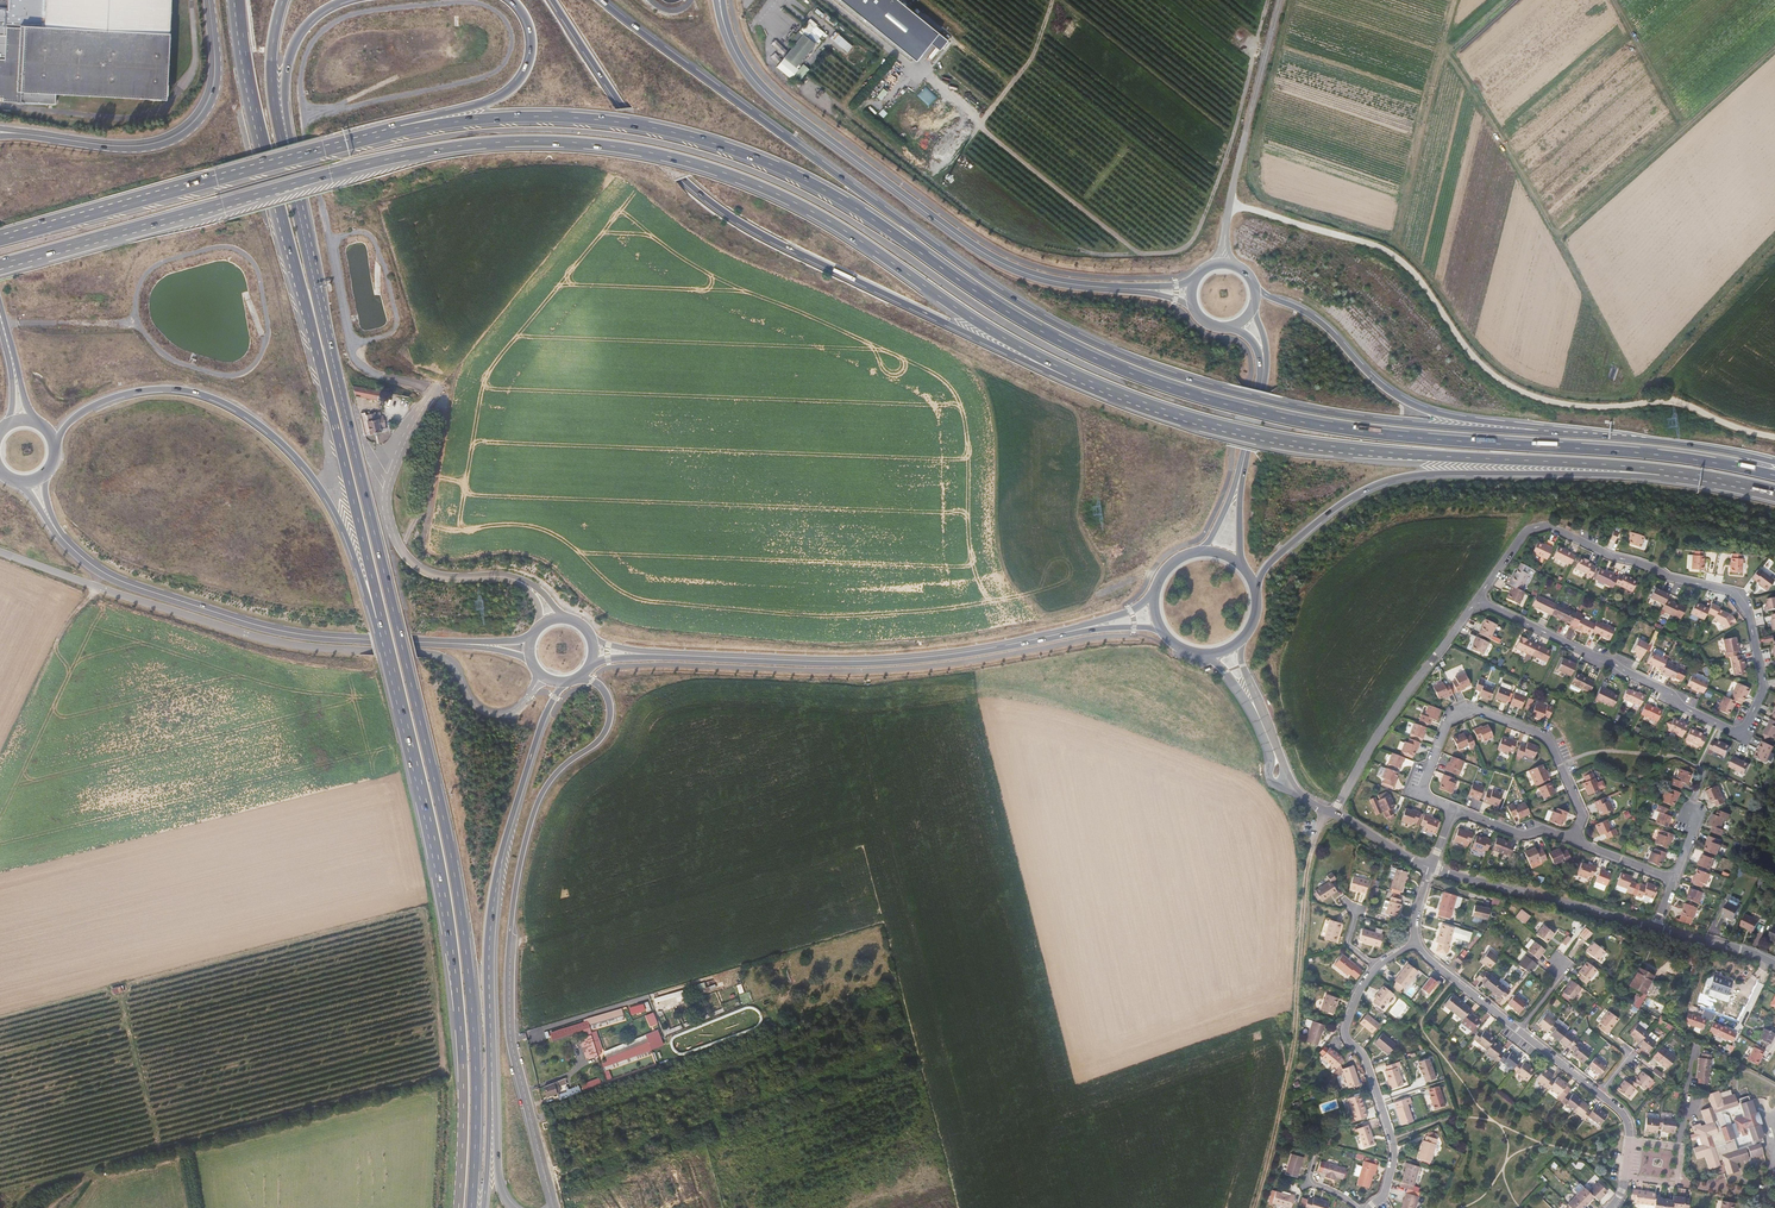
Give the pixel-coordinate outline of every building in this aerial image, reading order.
[(5,9),(0,9),(0,95),(9,95),(9,100),(60,105),(61,92),(166,98),(171,0),(6,0),(5,9)] [(898,0),(841,0),(917,61),(931,44),(940,51),(948,41),(898,0)] [(835,31),(829,38),(846,53),(852,47),(835,31)] [(804,33),(784,56),(797,66),(816,43),(804,33)] [(387,403),(390,391),(352,382),(356,394),(387,403)] [(370,416),(369,411),(363,412),(369,435),(374,433),(370,416)] [(392,425),(388,414),(381,416),(380,413),(370,416),(374,433),(385,431),(384,428),(392,425)] [(1609,539),(1614,542),(1618,532),(1613,530),(1609,539)] [(1639,547),(1642,536),(1630,532),(1629,535),(1630,536),(1629,539),(1628,543),(1639,547)] [(1546,560),(1551,549),(1542,544),(1536,542),(1531,552),(1546,560)] [(1570,563),(1574,555),(1573,555),(1570,554),(1571,552),(1557,546),(1552,556),(1566,563),(1567,561),(1570,563)] [(1702,569),(1703,555),(1701,555),(1702,550),(1693,550),(1693,554),(1691,554),(1691,568),(1702,569)] [(1741,571),(1742,557),(1740,557),(1740,553),(1732,552),(1732,556),(1730,556),(1729,570),(1741,571)] [(1592,566),(1590,565),(1590,563),(1587,561),(1582,559),(1578,558),(1574,568),(1586,574),(1585,575),(1590,578),(1595,567),(1592,566)] [(1766,588),(1774,578),(1762,570),(1760,571),(1757,568),(1751,577),(1759,582),(1762,585),(1761,586),(1764,588),(1766,588)] [(1520,590),(1527,574),(1517,569),(1515,574),(1513,577),(1512,577),(1510,581),(1508,585),(1511,586),(1520,590)] [(1614,583),(1616,577),(1614,576),(1612,575),(1613,574),(1607,571),(1607,573),(1598,569),(1594,578),(1612,587),(1614,583)] [(1631,591),(1636,581),(1630,578),(1628,577),(1623,575),(1622,577),(1619,576),(1618,575),(1616,577),(1614,583),(1631,591)] [(1518,604),(1523,592),(1520,590),(1511,586),(1510,589),(1508,592),(1509,593),(1507,599),(1518,604)] [(1666,597),(1668,592),(1666,591),(1664,590),(1663,591),(1660,590),(1654,587),(1649,597),(1663,604),(1666,597)] [(1550,614),(1555,604),(1536,595),(1531,605),(1546,613),(1550,614)] [(1767,598),(1768,602),(1769,605),(1767,605),(1764,606),(1765,610),(1774,608),(1774,596),(1767,598)] [(1674,615),(1679,604),(1670,599),(1666,597),(1663,604),(1660,609),(1673,616),(1674,615)] [(1706,612),(1708,608),(1695,602),(1690,612),(1703,618),(1706,612)] [(1728,616),(1727,612),(1718,608),(1719,606),(1711,602),(1708,608),(1706,612),(1714,615),(1713,618),(1719,622),(1723,628),(1733,623),(1733,622),(1735,620),(1731,615),(1730,615),(1728,616)] [(1570,624),(1575,612),(1555,603),(1555,604),(1550,614),(1566,622),(1570,624)] [(1679,618),(1686,605),(1680,603),(1679,604),(1674,615),(1679,618)] [(1591,631),(1594,624),(1580,617),(1582,614),(1576,611),(1575,612),(1570,624),(1569,625),(1573,627),(1576,628),(1575,630),(1580,632),(1580,630),(1589,635),(1591,631)] [(1488,639),(1495,625),(1484,619),(1481,625),(1482,625),(1478,634),(1488,639)] [(1608,639),(1613,628),(1596,620),(1594,624),(1591,631),(1593,631),(1595,632),(1594,634),(1601,637),(1602,636),(1608,639)] [(1737,650),(1734,636),(1722,638),(1725,651),(1724,651),(1725,656),(1730,655),(1738,653),(1737,650)] [(1482,655),(1488,643),(1475,637),(1473,642),(1474,642),(1472,646),(1470,650),(1482,655)] [(1531,655),(1536,644),(1521,637),(1515,650),(1530,656),(1531,655)] [(1641,658),(1648,643),(1637,639),(1632,650),(1636,651),(1638,653),(1637,655),(1636,656),(1638,657),(1641,658)] [(1545,662),(1550,651),(1544,648),(1541,647),(1536,644),(1531,655),(1545,662)] [(1665,660),(1666,658),(1651,651),(1647,661),(1657,666),(1661,668),(1665,660)] [(1743,666),(1742,663),(1743,663),(1742,658),(1741,658),(1741,655),(1740,653),(1738,653),(1730,655),(1734,675),(1744,673),(1743,666)] [(1569,676),(1576,663),(1571,661),(1570,662),(1562,658),(1556,669),(1569,676)] [(1679,679),(1684,669),(1665,660),(1661,668),(1660,671),(1663,673),(1674,678),(1674,676),(1679,679)] [(1589,691),(1594,682),(1585,678),(1586,676),(1581,674),(1581,676),(1575,673),(1569,684),(1580,689),(1581,688),(1589,691)] [(1703,692),(1707,683),(1691,675),(1686,684),(1691,687),(1693,688),(1693,689),(1696,691),(1698,692),(1699,690),(1703,692)] [(1470,688),(1465,676),(1454,680),(1455,683),(1452,684),(1457,695),(1461,693),(1460,692),(1464,690),(1470,688)] [(1489,701),(1493,690),(1488,688),(1489,684),(1479,680),(1474,692),(1485,696),(1483,699),(1489,701)] [(1747,693),(1749,688),(1737,682),(1730,698),(1735,700),(1740,703),(1742,700),(1744,695),(1745,693),(1747,693)] [(1452,697),(1448,686),(1443,688),(1443,685),(1433,689),(1438,701),(1443,699),(1447,697),(1448,699),(1452,697)] [(1613,706),(1618,696),(1612,693),(1609,692),(1610,690),(1600,686),(1594,699),(1599,701),(1599,700),(1613,706)] [(1506,706),(1511,693),(1499,689),(1495,700),(1502,703),(1501,704),(1506,706)] [(1639,706),(1644,696),(1630,689),(1630,690),(1626,689),(1622,698),(1639,706)] [(1521,710),(1525,698),(1526,696),(1525,695),(1516,691),(1510,707),(1514,709),(1514,707),(1521,710)] [(1730,708),(1732,704),(1733,705),(1735,700),(1730,698),(1723,695),(1717,708),(1729,714),(1731,708),(1730,708)] [(1657,720),(1662,710),(1650,704),(1650,705),(1645,703),(1640,713),(1645,715),(1657,720)] [(1548,720),(1553,708),(1542,705),(1541,709),(1535,706),(1530,717),(1537,719),(1538,716),(1548,720)] [(1435,721),(1439,711),(1427,706),(1423,717),(1419,716),(1417,721),(1429,726),(1431,720),(1435,721)] [(1682,736),(1687,725),(1680,721),(1676,719),(1676,718),(1674,717),(1672,720),(1667,721),(1669,727),(1668,729),(1682,736)] [(1772,718),(1771,720),(1770,722),(1770,724),(1768,727),(1767,727),(1765,732),(1765,733),(1767,733),(1767,737),(1770,739),(1771,736),(1774,738),(1774,719),(1772,718)] [(1422,736),(1425,729),(1413,725),(1409,735),(1422,740),(1423,736),(1422,736)] [(1493,739),(1488,728),(1482,730),(1478,732),(1477,730),(1472,732),(1477,742),(1481,740),(1483,743),(1493,739)] [(1701,747),(1705,736),(1704,736),(1702,735),(1703,734),(1691,728),(1685,739),(1701,747)] [(1475,748),(1472,742),(1470,737),(1464,739),(1463,736),(1452,740),(1457,752),(1468,747),(1469,750),(1475,748)] [(1726,756),(1731,745),(1718,739),(1717,741),(1715,740),(1713,740),(1709,748),(1726,756)] [(1413,752),(1415,748),(1417,749),(1418,744),(1407,740),(1405,744),(1403,743),(1399,753),(1411,758),(1413,752)] [(1767,761),(1774,745),(1762,740),(1761,742),(1758,748),(1759,749),(1758,752),(1757,751),(1755,756),(1767,761)] [(1520,746),(1520,745),(1516,743),(1515,745),(1511,743),(1505,741),(1501,753),(1511,757),(1512,754),(1516,756),(1520,746)] [(1533,760),(1538,749),(1527,745),(1526,749),(1520,746),(1516,756),(1516,757),(1522,759),(1523,756),(1533,760)] [(1398,771),(1401,764),(1402,765),(1404,760),(1391,755),(1386,766),(1398,771)] [(1745,773),(1749,763),(1736,756),(1734,755),(1729,766),(1745,773)] [(1460,773),(1463,763),(1451,759),(1449,764),(1447,768),(1446,768),(1444,772),(1455,776),(1457,772),(1460,773)] [(1546,775),(1544,772),(1542,766),(1529,772),(1534,782),(1537,780),(1539,784),(1549,779),(1547,775),(1546,775)] [(1687,785),(1691,774),(1679,770),(1675,780),(1671,779),(1669,785),(1680,789),(1682,786),(1683,783),(1687,785)] [(1393,784),(1395,778),(1383,774),(1379,784),(1382,785),(1380,789),(1391,793),(1393,789),(1391,788),(1393,784)] [(1600,791),(1593,775),(1584,778),(1586,784),(1583,785),(1588,796),(1600,791)] [(1451,797),(1455,787),(1452,786),(1454,781),(1443,777),(1441,781),(1443,782),(1441,786),(1439,792),(1451,797)] [(1477,802),(1482,789),(1472,785),(1468,797),(1474,799),(1474,800),(1477,802)] [(1556,794),(1554,790),(1553,791),(1550,785),(1538,790),(1543,800),(1556,794)] [(1727,805),(1721,788),(1708,793),(1712,804),(1715,803),(1716,805),(1717,808),(1727,805)] [(1673,801),(1675,797),(1676,798),(1677,795),(1678,793),(1667,789),(1665,793),(1662,792),(1658,802),(1671,807),(1673,801)] [(1498,808),(1502,796),(1492,792),(1491,794),(1487,793),(1483,804),(1487,806),(1487,804),(1492,806),(1498,808)] [(1394,808),(1389,796),(1387,797),(1385,793),(1377,797),(1379,801),(1377,802),(1378,804),(1377,804),(1374,798),(1369,801),(1376,816),(1381,814),(1380,811),(1381,811),(1384,818),(1386,817),(1388,821),(1392,820),(1392,817),(1391,815),(1393,814),(1391,809),(1394,808)] [(1615,810),(1611,801),(1608,802),(1606,798),(1595,803),(1597,808),(1599,807),(1600,811),(1603,816),(1615,810)] [(1529,816),(1528,812),(1524,804),(1514,809),(1512,805),(1506,808),(1511,819),(1517,817),(1519,820),(1529,816)] [(1666,829),(1671,818),(1666,816),(1668,813),(1669,811),(1658,807),(1656,812),(1659,814),(1655,824),(1666,829)] [(1563,822),(1564,818),(1566,819),(1567,814),(1557,810),(1555,814),(1552,813),(1548,823),(1561,828),(1563,822)] [(1415,826),(1420,815),(1416,813),(1415,815),(1411,813),(1405,811),(1400,823),(1411,827),(1412,825),(1415,826)] [(1728,821),(1730,815),(1719,811),(1717,817),(1725,819),(1728,821)] [(1720,830),(1725,819),(1717,817),(1713,815),(1709,825),(1713,827),(1712,830),(1711,832),(1721,836),(1724,831),(1720,830)] [(1433,836),(1438,824),(1432,821),(1428,820),(1428,818),(1424,817),(1420,828),(1424,829),(1423,832),(1433,836)] [(1611,831),(1607,821),(1596,826),(1600,836),(1604,835),(1607,840),(1617,835),(1615,830),(1611,831)] [(1665,849),(1667,843),(1669,839),(1670,839),(1671,837),(1672,835),(1661,831),(1659,835),(1656,834),(1652,844),(1665,849)] [(1468,847),(1472,836),(1467,834),(1466,835),(1462,834),(1457,832),(1452,844),(1463,848),(1464,845),(1468,847)] [(1718,845),(1720,841),(1709,837),(1708,839),(1707,841),(1709,842),(1707,845),(1705,851),(1717,856),(1721,846),(1718,845)] [(1486,854),(1490,843),(1486,841),(1485,843),(1481,841),(1476,839),(1471,851),(1481,855),(1482,852),(1486,854)] [(1509,858),(1513,849),(1507,847),(1508,845),(1504,843),(1496,840),(1492,852),(1509,858)] [(1547,862),(1542,851),(1539,852),(1536,853),(1535,849),(1524,854),(1529,866),(1540,861),(1541,864),(1547,862)] [(1661,863),(1662,859),(1664,859),(1665,857),(1666,855),(1654,850),(1653,854),(1650,853),(1646,863),(1659,867),(1661,863)] [(1572,863),(1567,852),(1564,853),(1561,854),(1559,851),(1549,855),(1554,867),(1565,862),(1566,865),(1572,863)] [(1710,871),(1714,860),(1703,856),(1700,862),(1699,861),(1698,863),(1697,866),(1710,871)] [(1592,879),(1596,868),(1593,867),(1591,866),(1591,868),(1586,866),(1581,864),(1576,876),(1587,880),(1588,877),(1592,879)] [(1402,890),(1408,871),(1397,867),(1391,886),(1402,890)] [(1608,887),(1612,875),(1608,874),(1604,873),(1605,871),(1602,870),(1600,870),(1596,882),(1608,887)] [(1705,885),(1709,875),(1697,870),(1694,876),(1692,880),(1691,880),(1690,882),(1690,884),(1701,888),(1702,884),(1705,885)] [(1323,900),(1337,891),(1331,882),(1336,878),(1332,872),(1327,875),(1330,880),(1316,890),(1323,900)] [(1631,895),(1636,884),(1632,882),(1630,882),(1631,878),(1621,874),(1617,885),(1627,889),(1626,893),(1631,895)] [(1365,892),(1369,880),(1357,877),(1354,888),(1365,892)] [(1653,899),(1657,888),(1647,884),(1646,887),(1642,886),(1639,885),(1635,895),(1641,898),(1643,895),(1653,899)] [(1699,904),(1703,893),(1689,888),(1689,890),(1688,892),(1689,892),(1687,899),(1699,904)] [(1453,907),(1456,895),(1444,891),(1439,908),(1440,908),(1438,914),(1450,918),(1453,907)] [(1459,909),(1463,897),(1456,895),(1453,907),(1459,909)] [(1653,899),(1643,895),(1641,898),(1641,899),(1652,903),(1653,899)] [(1397,916),(1401,903),(1400,903),(1401,899),(1391,896),(1390,900),(1386,899),(1383,906),(1388,908),(1386,913),(1397,916)] [(1693,919),(1697,908),(1685,903),(1683,909),(1681,914),(1682,914),(1693,919)] [(1733,921),(1739,909),(1737,908),(1727,903),(1720,918),(1724,920),(1725,917),(1726,916),(1729,917),(1728,919),(1733,921)] [(1488,920),(1491,909),(1476,905),(1472,916),(1488,920)] [(1515,917),(1525,923),(1530,914),(1520,908),(1515,917)] [(1693,919),(1682,914),(1680,919),(1691,923),(1693,919)] [(1755,928),(1758,922),(1744,916),(1739,927),(1753,933),(1755,928)] [(1336,941),(1341,923),(1330,919),(1324,937),(1336,941)] [(1447,954),(1455,927),(1442,923),(1437,941),(1439,942),(1436,951),(1447,954)] [(1547,942),(1554,933),(1544,925),(1537,934),(1547,942)] [(1380,946),(1384,934),(1363,928),(1359,940),(1380,946)] [(1587,939),(1592,932),(1589,930),(1584,936),(1587,939)] [(1564,947),(1571,938),(1568,935),(1560,944),(1564,947)] [(1545,949),(1534,941),(1527,950),(1529,952),(1536,957),(1538,958),(1545,949)] [(1597,960),(1605,951),(1594,943),(1587,952),(1597,960)] [(1630,955),(1632,950),(1624,947),(1618,962),(1623,964),(1628,954),(1630,955)] [(1490,967),(1498,957),(1489,949),(1481,960),(1490,967)] [(1529,972),(1537,963),(1533,960),(1536,957),(1529,952),(1519,965),(1529,972)] [(1698,967),(1697,961),(1700,960),(1700,953),(1691,953),(1691,960),(1693,961),(1692,964),(1691,963),(1688,972),(1695,974),(1698,967)] [(1363,970),(1349,959),(1342,954),(1334,964),(1348,974),(1349,972),(1357,978),(1363,970)] [(1587,983),(1596,972),(1597,970),(1587,961),(1579,972),(1581,973),(1578,977),(1587,983)] [(1404,987),(1418,970),(1408,963),(1395,979),(1397,981),(1403,986),(1404,987)] [(1645,991),(1654,974),(1641,967),(1631,983),(1643,990),(1645,991)] [(1481,979),(1485,973),(1482,970),(1476,978),(1480,980),(1481,979)] [(1491,990),(1499,981),(1487,971),(1485,973),(1481,979),(1484,982),(1483,983),(1491,990)] [(1728,991),(1733,979),(1714,971),(1709,984),(1728,991)] [(1427,995),(1436,982),(1428,977),(1419,990),(1427,995)] [(1573,1000),(1583,988),(1572,980),(1563,992),(1573,1000)] [(1403,986),(1397,981),(1394,984),(1401,989),(1403,986)] [(1505,997),(1510,990),(1499,981),(1491,990),(1500,996),(1501,994),(1505,997)] [(1381,1009),(1393,993),(1383,985),(1374,997),(1376,999),(1373,1002),(1381,1009)] [(685,990),(655,996),(657,1004),(666,1002),(665,1000),(678,997),(679,1001),(687,999),(685,990)] [(1638,1009),(1647,992),(1645,991),(1643,990),(1634,1007),(1638,1009)] [(1334,1013),(1339,997),(1327,993),(1322,1009),(1334,1013)] [(1453,1012),(1461,1001),(1452,994),(1444,1004),(1453,1012)] [(1526,1003),(1515,994),(1508,1003),(1519,1012),(1526,1003)] [(1468,1012),(1471,1009),(1461,1001),(1453,1012),(1463,1019),(1468,1012)] [(643,1004),(629,1008),(631,1015),(645,1011),(643,1004)] [(622,1009),(549,1029),(552,1041),(578,1034),(585,1059),(601,1055),(599,1050),(602,1049),(597,1030),(592,1031),(592,1029),(625,1020),(622,1009)] [(653,1012),(645,1016),(650,1027),(658,1024),(653,1012)] [(1479,1020),(1468,1012),(1463,1019),(1460,1022),(1471,1030),(1479,1020)] [(1555,1021),(1543,1012),(1535,1022),(1547,1031),(1549,1028),(1555,1021)] [(1373,1032),(1380,1023),(1367,1014),(1360,1023),(1373,1032)] [(1617,1026),(1621,1021),(1612,1014),(1603,1025),(1605,1027),(1603,1031),(1610,1036),(1613,1033),(1612,1032),(1617,1026)] [(1703,1030),(1706,1019),(1692,1014),(1692,1015),(1688,1014),(1685,1022),(1689,1024),(1688,1025),(1703,1030)] [(1318,1044),(1324,1024),(1313,1020),(1306,1040),(1318,1044)] [(1558,1040),(1566,1030),(1555,1021),(1549,1028),(1552,1031),(1550,1034),(1558,1040)] [(1648,1032),(1637,1024),(1630,1034),(1640,1042),(1646,1034),(1648,1032)] [(1732,1032),(1732,1031),(1718,1024),(1714,1033),(1728,1040),(1728,1039),(1733,1041),(1736,1034),(1732,1032)] [(1769,1043),(1773,1033),(1764,1028),(1759,1038),(1769,1043)] [(658,1030),(646,1035),(648,1042),(652,1050),(664,1045),(658,1030)] [(1577,1041),(1578,1040),(1566,1030),(1558,1040),(1567,1047),(1569,1044),(1573,1047),(1577,1041)] [(1494,1039),(1489,1035),(1485,1032),(1483,1034),(1478,1031),(1472,1038),(1486,1049),(1493,1041),(1494,1039)] [(1388,1054),(1396,1044),(1382,1033),(1375,1042),(1388,1054)] [(1647,1052),(1655,1041),(1646,1034),(1640,1042),(1638,1045),(1647,1052)] [(604,1052),(606,1059),(648,1042),(646,1035),(604,1052)] [(1500,1052),(1502,1049),(1493,1041),(1486,1049),(1484,1052),(1497,1062),(1499,1059),(1503,1054),(1500,1052)] [(1582,1062),(1590,1052),(1577,1041),(1573,1047),(1571,1049),(1574,1051),(1572,1054),(1582,1062)] [(652,1050),(648,1042),(606,1059),(602,1061),(604,1067),(652,1050)] [(1666,1067),(1675,1057),(1665,1049),(1665,1050),(1660,1046),(1653,1056),(1657,1059),(1657,1060),(1666,1067)] [(1343,1059),(1330,1047),(1322,1057),(1332,1066),(1334,1065),(1336,1068),(1337,1067),(1340,1063),(1343,1059)] [(1755,1067),(1762,1054),(1752,1048),(1745,1061),(1755,1067)] [(1518,1062),(1520,1059),(1511,1051),(1508,1054),(1505,1052),(1503,1054),(1499,1059),(1512,1069),(1518,1062)] [(1706,1083),(1710,1054),(1701,1052),(1700,1057),(1698,1057),(1695,1076),(1697,1077),(1697,1082),(1706,1083)] [(1599,1075),(1606,1066),(1594,1057),(1587,1066),(1599,1075)] [(1435,1073),(1433,1065),(1431,1058),(1419,1061),(1421,1066),(1420,1066),(1421,1072),(1422,1072),(1423,1076),(1435,1073)] [(1402,1084),(1397,1069),(1395,1062),(1386,1065),(1387,1069),(1385,1070),(1391,1088),(1402,1084)] [(1526,1080),(1534,1070),(1524,1062),(1522,1064),(1518,1062),(1512,1069),(1526,1080)] [(1359,1084),(1353,1065),(1342,1069),(1344,1073),(1348,1087),(1359,1084)] [(1550,1079),(1552,1076),(1543,1068),(1535,1079),(1548,1089),(1549,1087),(1554,1082),(1550,1079)] [(1661,1074),(1654,1068),(1651,1071),(1659,1077),(1661,1074)] [(609,1070),(603,1072),(606,1081),(612,1079),(609,1070)] [(1643,1090),(1651,1079),(1642,1071),(1633,1082),(1637,1085),(1643,1090)] [(556,1089),(560,1087),(559,1084),(567,1082),(566,1077),(556,1081),(544,1086),(547,1096),(557,1092),(556,1089)] [(580,1083),(583,1092),(602,1087),(599,1077),(580,1083)] [(1558,1095),(1567,1084),(1557,1077),(1554,1082),(1549,1087),(1558,1095)] [(1627,1097),(1637,1085),(1633,1082),(1630,1079),(1627,1082),(1623,1080),(1616,1089),(1627,1097)] [(571,1096),(569,1090),(558,1094),(560,1100),(571,1096)] [(1735,1147),(1732,1137),(1734,1136),(1738,1135),(1737,1129),(1740,1128),(1742,1133),(1746,1132),(1745,1127),(1746,1126),(1748,1126),(1753,1138),(1755,1138),(1756,1142),(1748,1145),(1748,1147),(1751,1155),(1763,1150),(1760,1141),(1763,1140),(1762,1135),(1763,1135),(1762,1131),(1761,1127),(1758,1123),(1762,1121),(1758,1109),(1754,1111),(1753,1104),(1753,1103),(1751,1100),(1749,1099),(1747,1094),(1738,1098),(1739,1101),(1744,1115),(1742,1115),(1734,1118),(1735,1121),(1731,1122),(1728,1113),(1725,1112),(1722,1113),(1722,1112),(1723,1109),(1736,1105),(1735,1102),(1732,1094),(1730,1095),(1728,1090),(1718,1094),(1717,1092),(1706,1095),(1710,1106),(1700,1110),(1705,1123),(1701,1125),(1698,1126),(1697,1124),(1694,1125),(1693,1123),(1691,1124),(1698,1144),(1702,1143),(1703,1145),(1699,1147),(1694,1148),(1698,1159),(1706,1156),(1710,1168),(1721,1164),(1719,1160),(1718,1157),(1722,1155),(1723,1159),(1728,1173),(1739,1169),(1736,1161),(1749,1157),(1746,1148),(1745,1146),(1738,1148),(1737,1146),(1735,1147)] [(1443,1106),(1439,1091),(1429,1094),(1433,1108),(1443,1106)] [(1364,1109),(1359,1094),(1348,1098),(1354,1116),(1355,1120),(1366,1116),(1364,1110),(1364,1109)] [(1572,1111),(1580,1100),(1572,1094),(1570,1097),(1566,1094),(1560,1102),(1572,1111)] [(1413,1121),(1407,1104),(1409,1103),(1407,1097),(1394,1102),(1396,1108),(1401,1125),(1413,1121)] [(1587,1116),(1590,1113),(1586,1110),(1588,1107),(1580,1100),(1572,1111),(1584,1120),(1587,1116)] [(1726,1110),(1739,1106),(1742,1115),(1744,1115),(1739,1101),(1735,1102),(1736,1105),(1723,1109),(1722,1112),(1722,1113),(1725,1112),(1726,1110)] [(1599,1125),(1606,1116),(1594,1107),(1590,1113),(1587,1116),(1599,1125)] [(1657,1127),(1657,1121),(1655,1115),(1648,1114),(1646,1119),(1644,1130),(1656,1132),(1657,1127)] [(1674,1133),(1676,1120),(1658,1118),(1657,1121),(1657,1127),(1661,1127),(1661,1131),(1674,1133)] [(1374,1143),(1368,1125),(1357,1128),(1363,1147),(1374,1143)] [(1748,1145),(1756,1142),(1755,1138),(1753,1138),(1748,1126),(1746,1126),(1751,1141),(1737,1146),(1738,1148),(1745,1146),(1746,1148),(1748,1147),(1748,1145)] [(1430,1162),(1435,1146),(1435,1145),(1436,1140),(1426,1136),(1424,1141),(1423,1141),(1418,1158),(1430,1162)] [(1297,1177),(1303,1157),(1291,1154),(1285,1174),(1297,1177)] [(1342,1178),(1345,1168),(1324,1162),(1321,1172),(1325,1173),(1324,1176),(1331,1178),(1331,1175),(1334,1176),(1342,1178)] [(1413,1190),(1420,1166),(1406,1162),(1405,1167),(1407,1168),(1401,1186),(1405,1187),(1413,1190)] [(1369,1188),(1372,1175),(1374,1175),(1375,1171),(1361,1167),(1356,1185),(1369,1188)] [(1606,1191),(1597,1182),(1588,1191),(1593,1196),(1597,1200),(1606,1191)] [(1584,1205),(1593,1196),(1588,1191),(1583,1187),(1575,1196),(1584,1205)] [(1654,1198),(1655,1193),(1648,1192),(1640,1191),(1640,1189),(1636,1189),(1635,1198),(1639,1199),(1639,1203),(1653,1205),(1654,1198)] [(1295,1195),(1290,1193),(1289,1195),(1276,1191),(1273,1203),(1290,1207),(1291,1207),(1295,1195)] [(1418,1196),(1406,1192),(1401,1207),(1414,1207),(1418,1196)] [(1689,1199),(1684,1198),(1685,1197),(1672,1195),(1672,1200),(1671,1207),(1688,1207),(1689,1199)] [(83,1203),(88,1207),(93,1200),(88,1196),(83,1203)] [(1575,1196),(1567,1204),(1569,1206),(1571,1207),(1581,1207),(1584,1205),(1575,1196)] [(1329,1202),(1313,1198),(1307,1197),(1304,1207),(1327,1207),(1329,1202)] [(1663,1199),(1654,1198),(1653,1205),(1653,1207),(1662,1207),(1663,1199)] [(1672,1200),(1663,1199),(1662,1207),(1671,1207),(1672,1200)]
